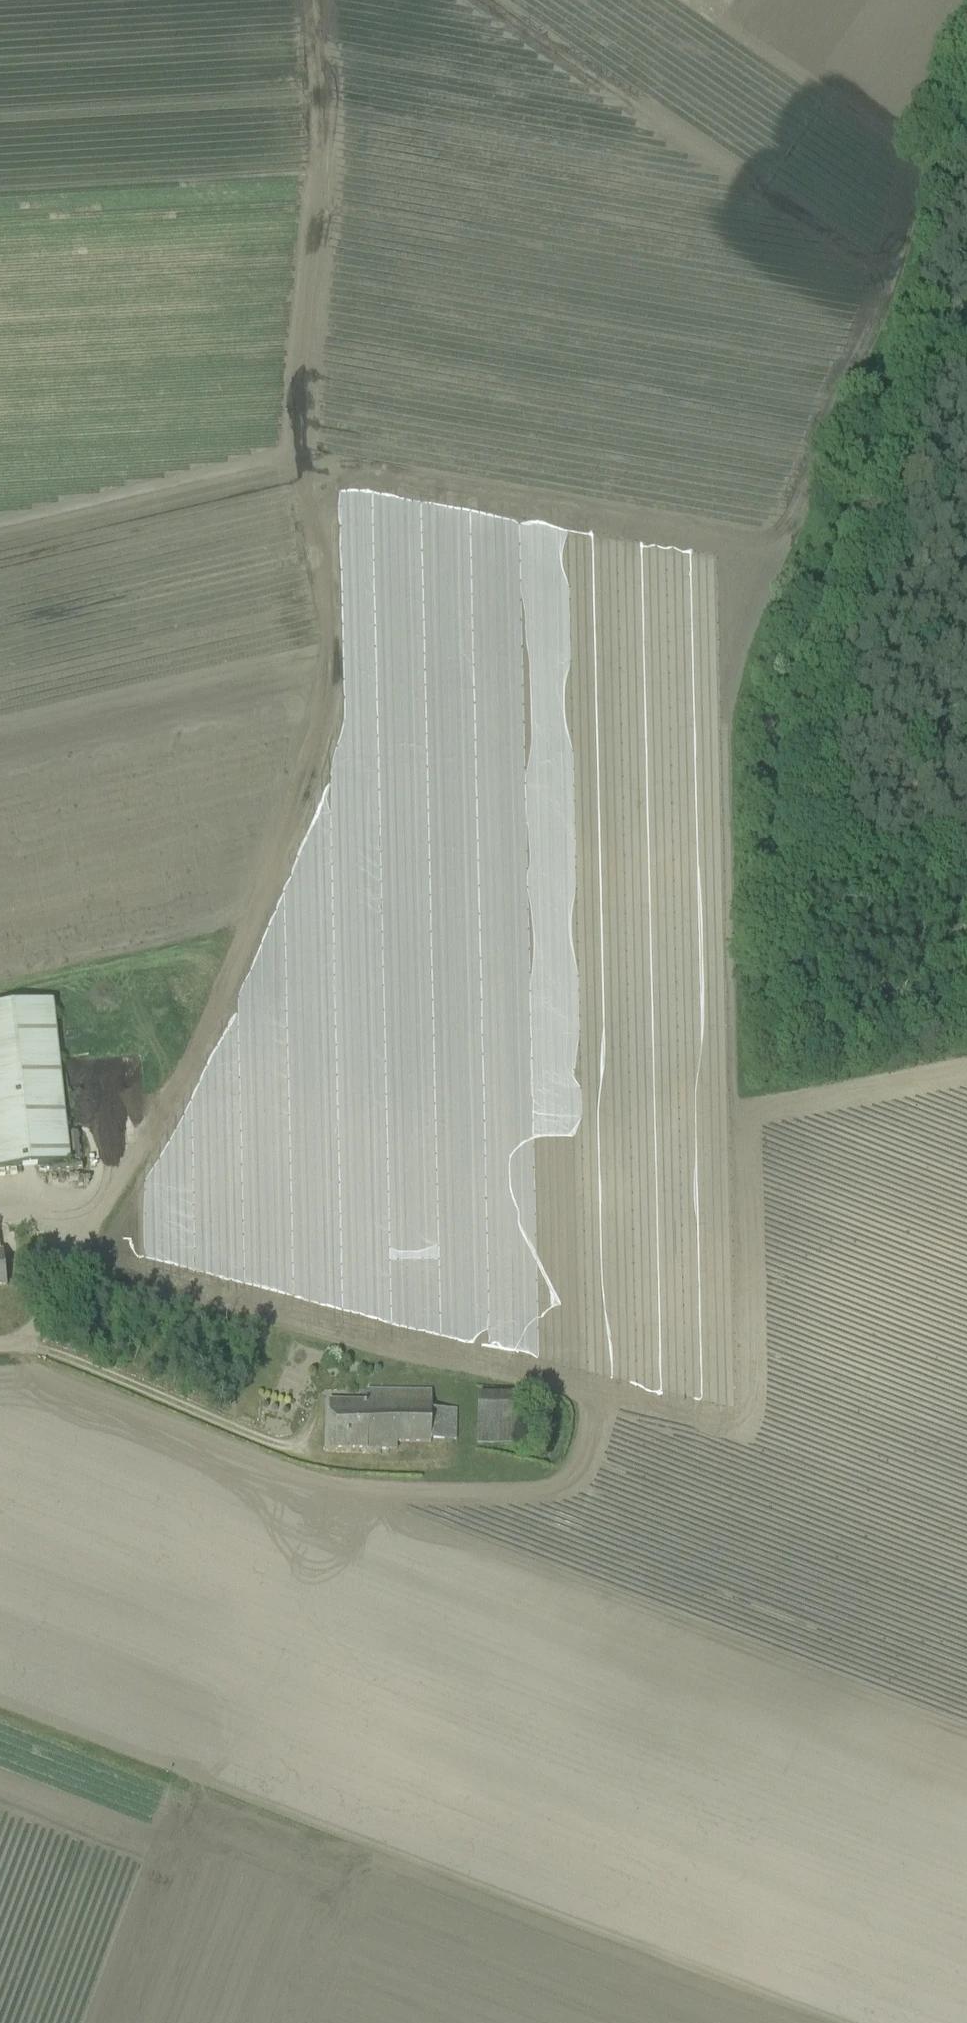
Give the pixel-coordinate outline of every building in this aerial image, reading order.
[(70,1163),(53,1004),(0,1009),(0,1170),(70,1163)] [(70,1134),(73,1163),(81,1162),(78,1133),(70,1134)] [(82,1164),(54,1167),(55,1175),(83,1172),(82,1164)] [(329,1449),(398,1451),(398,1444),(432,1444),(432,1441),(458,1441),(458,1410),(433,1410),(433,1391),(368,1389),(368,1403),(329,1401),(329,1449)] [(515,1394),(476,1395),(477,1410),(499,1409),(499,1420),(515,1419),(515,1394)]
